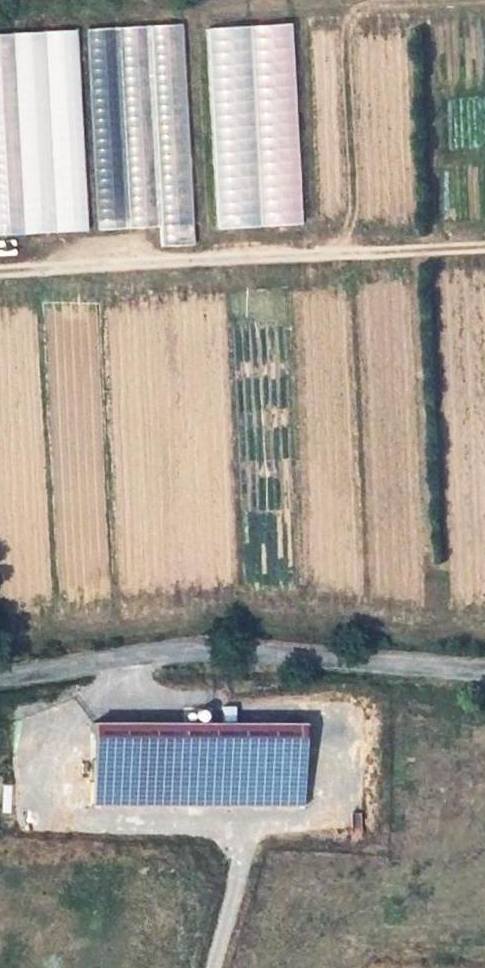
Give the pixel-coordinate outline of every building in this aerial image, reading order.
[(181,24),(86,30),(97,230),(160,226),(162,246),(193,244),(181,24)] [(213,229),(299,225),(290,24),(203,28),(213,229)] [(0,35),(0,235),(86,230),(76,31),(0,35)] [(311,724),(95,724),(94,805),(308,803),(311,724)]
